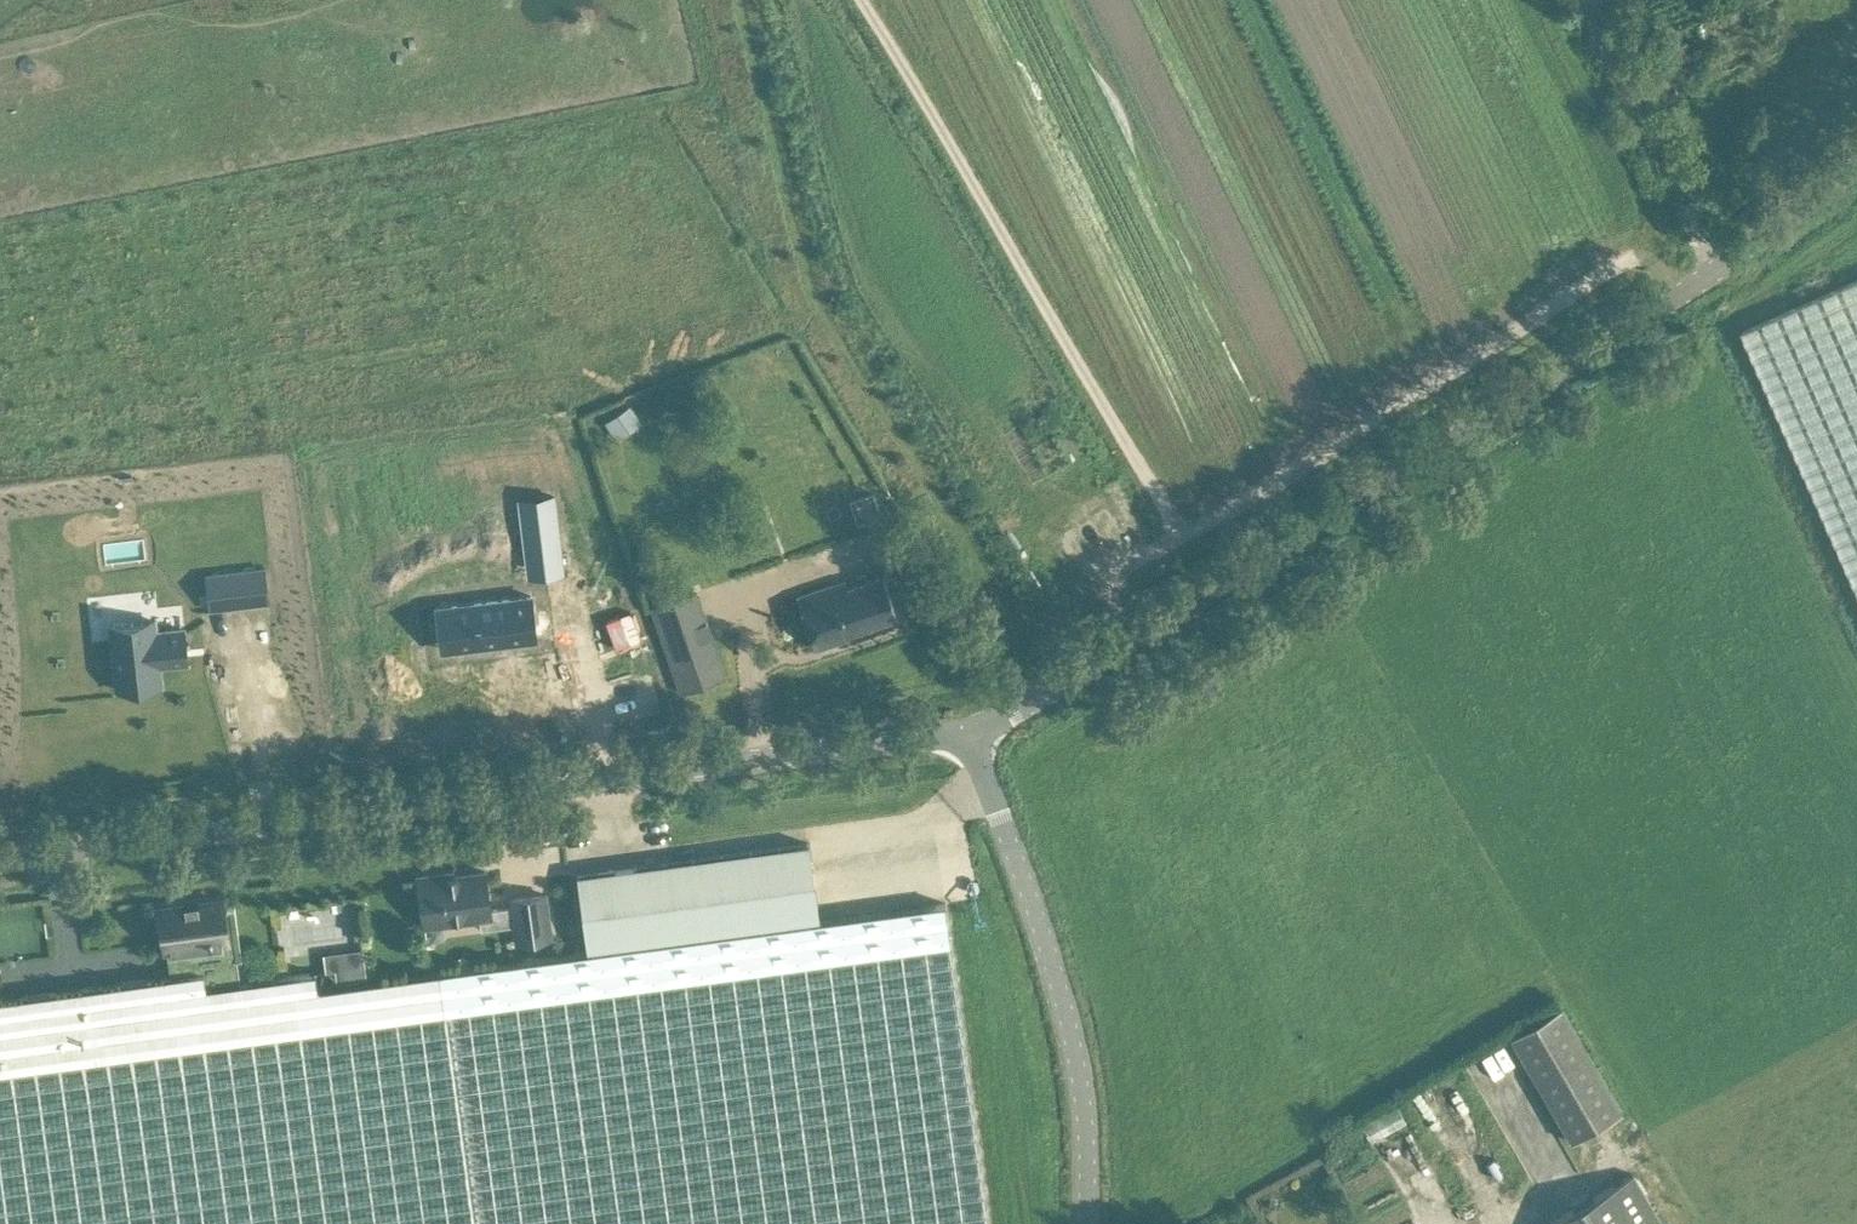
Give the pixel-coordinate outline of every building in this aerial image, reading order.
[(911,3),(905,8),(917,22),(930,12),(923,4),(926,0),(908,0),(911,3)] [(1742,329),(1856,587),(1856,278),(1742,329)] [(614,428),(627,446),(654,428),(640,409),(614,428)] [(561,563),(553,495),(536,497),(535,490),(522,492),(522,499),(519,499),(528,567),(561,563)] [(264,568),(206,575),(210,609),(268,602),(264,568)] [(848,632),(898,615),(884,573),(847,585),(845,578),(796,595),(814,648),(849,636),(848,632)] [(696,589),(657,602),(652,604),(681,692),(725,677),(696,589)] [(536,639),(531,595),(451,605),(457,648),(536,639)] [(154,620),(111,624),(118,689),(161,684),(159,665),(188,662),(184,628),(155,632),(154,620)] [(949,902),(820,919),(810,842),(576,874),(586,946),(587,951),(318,987),(316,972),(240,982),(206,987),(205,970),(181,973),(84,985),(85,988),(47,993),(0,1000),(0,1223),(993,1223),(949,902)] [(437,873),(418,876),(425,926),(427,926),(427,925),(430,921),(461,917),(464,920),(464,921),(479,919),(481,929),(515,924),(517,941),(551,937),(545,893),(511,898),(512,906),(491,909),(485,871),(441,877),(437,873)] [(161,908),(166,948),(177,946),(181,973),(205,970),(206,987),(240,982),(236,956),(239,956),(233,907),(224,909),(223,900),(199,903),(199,901),(184,903),(185,905),(161,908)] [(1572,1141),(1622,1111),(1561,1007),(1510,1036),(1572,1141)] [(1633,1173),(1545,1223),(1662,1223),(1633,1173)]
